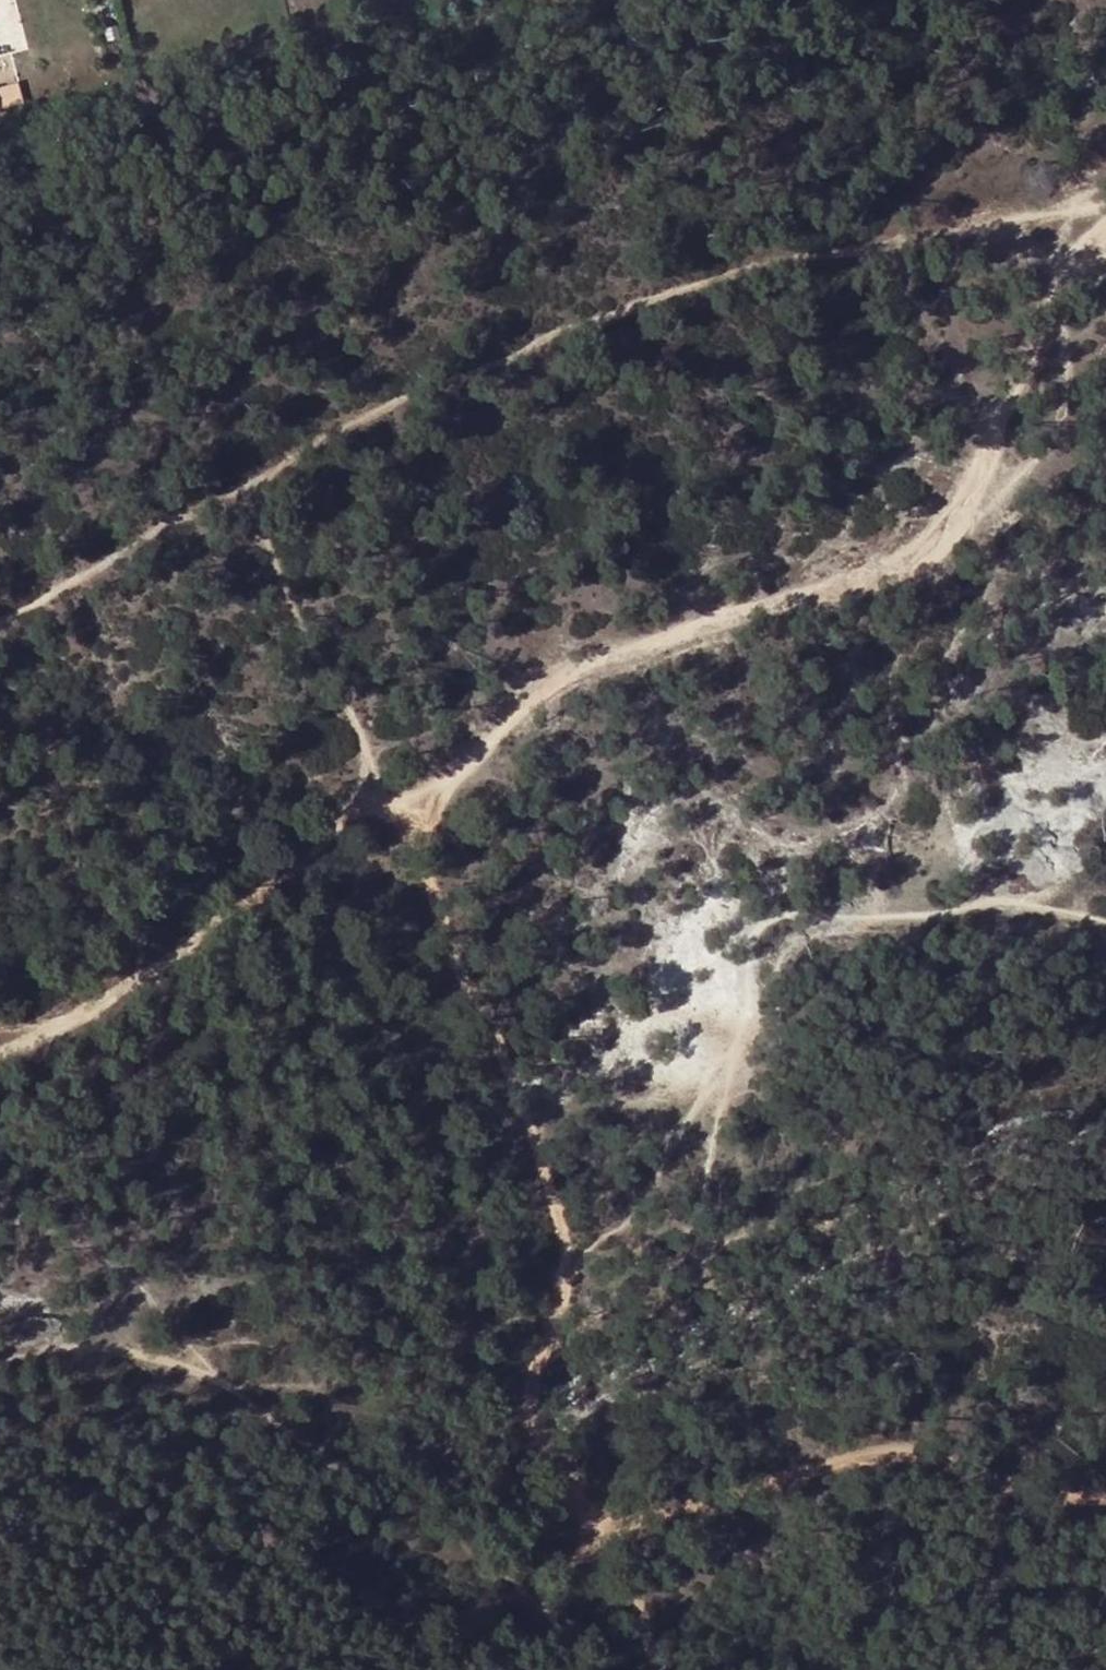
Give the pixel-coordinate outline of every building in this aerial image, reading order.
[(110,17),(97,20),(109,68),(122,64),(110,17)]
